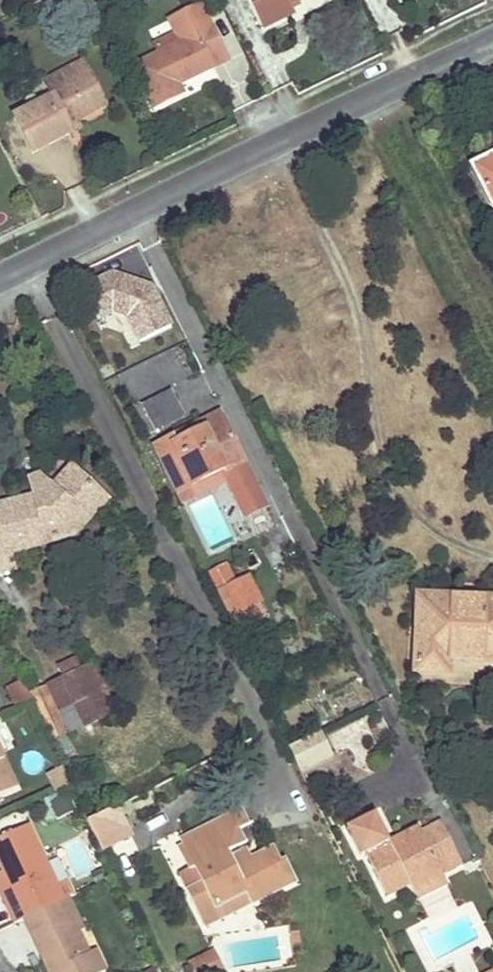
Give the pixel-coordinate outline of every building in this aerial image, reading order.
[(262,29),(296,13),(291,2),(296,0),(249,0),(262,29)] [(133,64),(154,108),(183,93),(179,84),(229,60),(201,3),(169,18),(176,33),(155,43),(159,51),(133,64)] [(85,62),(45,81),(49,89),(89,70),(85,62)] [(53,97),(13,116),(31,153),(71,133),(67,123),(75,120),(106,105),(89,70),(49,89),(53,97)] [(75,120),(67,123),(71,133),(80,128),(75,120)] [(470,167),(491,209),(492,208),(492,156),(470,167)] [(111,274),(81,288),(97,320),(112,312),(126,317),(139,343),(170,327),(150,287),(111,274)] [(151,434),(183,420),(171,391),(138,405),(151,434)] [(217,415),(177,435),(182,444),(221,424),(217,415)] [(177,435),(153,447),(177,495),(223,472),(227,481),(245,517),(265,507),(223,423),(221,424),(182,444),(177,435)] [(0,507),(0,556),(11,553),(72,536),(106,500),(107,499),(71,465),(51,487),(45,494),(32,499),(0,507)] [(223,472),(177,495),(182,505),(227,481),(223,472)] [(37,475),(27,480),(32,499),(45,494),(51,487),(37,475)] [(106,500),(72,536),(85,548),(119,513),(106,500)] [(11,553),(0,556),(0,573),(16,569),(11,553)] [(226,566),(210,574),(221,594),(231,616),(233,616),(259,603),(260,603),(248,577),(234,584),(226,566)] [(419,596),(416,670),(447,671),(448,658),(492,660),(492,600),(477,599),(477,606),(464,605),(464,599),(419,596)] [(239,629),(265,616),(259,603),(233,616),(239,629)] [(74,658),(56,667),(61,677),(79,669),(74,658)] [(114,712),(91,663),(79,669),(61,677),(84,726),(114,712)] [(27,694),(19,677),(6,683),(14,700),(27,694)] [(61,677),(47,684),(70,732),(84,726),(61,677)] [(43,686),(29,692),(52,739),(65,733),(43,686)] [(318,727),(288,742),(300,765),(329,751),(318,727)] [(65,733),(52,739),(61,760),(74,754),(65,733)] [(14,786),(0,758),(0,792),(14,786)] [(46,774),(54,792),(68,785),(59,768),(46,774)] [(131,834),(116,804),(86,819),(100,850),(131,834)] [(239,809),(181,839),(187,853),(177,858),(184,872),(195,867),(203,883),(187,891),(201,919),(218,910),(215,904),(246,889),(252,902),(292,881),(281,859),(277,862),(269,846),(248,857),(234,864),(229,854),(226,849),(240,842),(233,829),(246,822),(239,809)] [(373,815),(345,829),(360,858),(365,856),(386,898),(410,886),(413,892),(442,878),(441,876),(461,866),(451,847),(431,857),(418,832),(416,829),(387,843),(373,815)] [(439,822),(418,832),(431,857),(451,847),(439,822)] [(21,917),(37,951),(43,948),(48,956),(41,959),(47,971),(97,971),(102,970),(92,948),(84,952),(73,928),(67,930),(54,902),(61,899),(25,824),(0,836),(0,873),(8,890),(0,894),(0,896),(12,921),(21,917)] [(248,857),(243,847),(229,854),(234,864),(248,857)] [(442,878),(413,892),(417,901),(446,886),(442,878)] [(218,910),(201,919),(205,926),(252,902),(246,889),(215,904),(218,910)] [(447,890),(419,902),(423,912),(451,900),(447,890)] [(80,924),(66,896),(61,899),(54,902),(67,930),(73,928),(80,924)] [(43,948),(37,951),(41,959),(48,956),(43,948)] [(188,971),(222,971),(213,950),(184,962),(188,971)]
